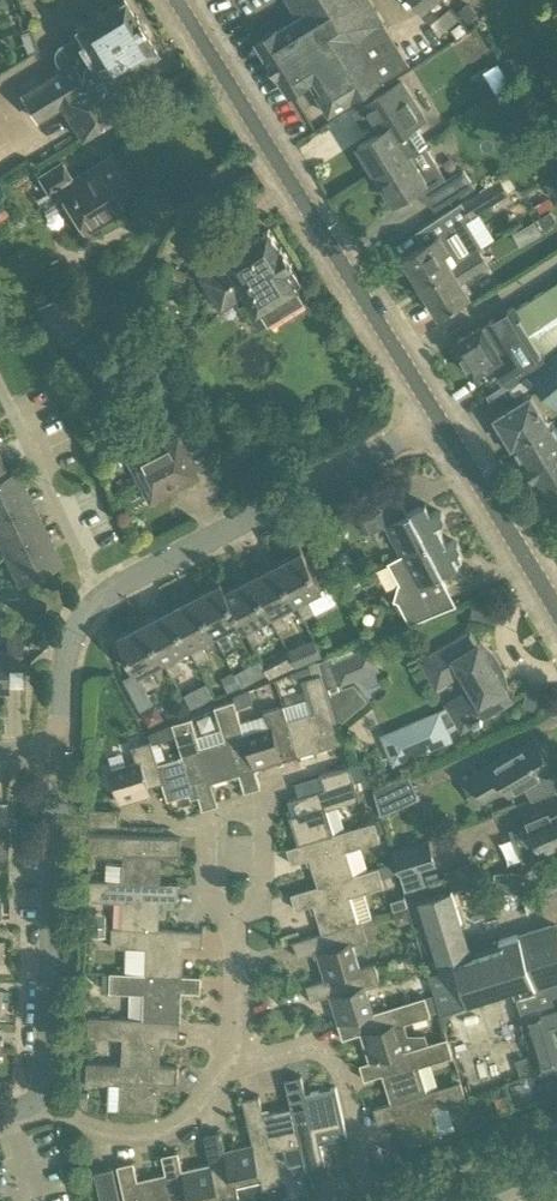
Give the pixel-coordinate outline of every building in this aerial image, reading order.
[(127,0),(112,0),(74,23),(79,31),(58,44),(56,46),(55,47),(54,49),(53,51),(53,53),(53,55),(53,57),(54,59),(55,61),(59,67),(18,93),(36,122),(59,107),(81,141),(127,111),(104,76),(154,45),(142,26),(144,25),(136,12),(135,13),(127,0)] [(408,62),(381,18),(382,18),(371,0),(288,0),(298,15),(256,41),(288,93),(308,81),(328,114),(351,100),(408,62)] [(423,14),(439,0),(411,0),(423,14)] [(477,14),(470,5),(460,13),(467,22),(477,14)] [(448,28),(459,19),(450,8),(439,17),(448,28)] [(429,118),(403,77),(359,105),(376,131),(357,143),(375,172),(410,151),(414,149),(420,145),(424,143),(428,140),(418,125),(429,118)] [(543,146),(535,134),(521,142),(529,155),(543,146)] [(475,187),(464,169),(447,179),(424,143),(420,145),(414,149),(410,151),(375,172),(393,201),(420,184),(436,209),(460,193),(462,195),(475,187)] [(136,201),(108,155),(72,177),(61,160),(40,174),(51,191),(58,187),(85,232),(136,201)] [(419,284),(451,264),(445,254),(472,237),(462,221),(491,204),(489,201),(494,198),(487,189),(483,192),(482,190),(461,203),(460,201),(438,216),(442,232),(434,237),(402,256),(419,284)] [(8,214),(0,201),(0,219),(8,214)] [(556,221),(551,210),(537,219),(543,229),(556,221)] [(276,250),(264,231),(226,255),(229,260),(203,276),(222,306),(240,295),(259,325),(266,321),(268,324),(300,304),(290,288),(297,284),(285,265),(276,250)] [(451,264),(419,284),(438,314),(470,294),(462,281),(490,264),(480,248),(452,265),(451,264)] [(533,368),(556,349),(556,281),(515,308),(513,305),(486,322),(495,336),(492,338),(482,324),(454,342),(474,373),(501,356),(503,360),(516,381),(529,371),(531,370),(533,368)] [(60,344),(86,328),(62,290),(36,306),(60,344)] [(160,329),(165,312),(155,309),(149,325),(160,329)] [(533,368),(531,370),(529,371),(556,406),(556,405),(556,349),(533,368)] [(505,383),(486,395),(490,401),(509,386),(507,384),(506,385),(505,383)] [(556,453),(556,430),(550,419),(549,420),(531,392),(494,415),(512,444),(513,443),(530,470),(556,453)] [(151,499),(198,474),(178,436),(131,460),(151,499)] [(530,470),(548,497),(556,491),(556,453),(530,470)] [(32,498),(17,467),(8,472),(0,475),(0,513),(32,498)] [(47,530),(32,498),(0,513),(0,545),(3,551),(47,530)] [(364,520),(371,533),(387,524),(403,554),(443,533),(437,523),(442,521),(443,519),(445,515),(444,512),(438,510),(435,511),(432,513),(427,503),(406,514),(400,501),(364,520)] [(47,530),(3,551),(18,583),(62,562),(47,530)] [(443,533),(403,554),(388,562),(399,583),(394,599),(399,600),(404,610),(448,588),(440,573),(458,564),(453,554),(458,551),(462,548),(460,544),(458,542),(452,540),(447,543),(443,533)] [(297,601),(296,602),(304,618),(315,612),(307,596),(323,587),(299,541),(288,547),(292,555),(277,562),(297,601)] [(297,601),(277,562),(273,554),(262,560),(267,568),(252,576),(251,576),(271,614),(279,631),(289,625),(281,609),(296,602),(297,601)] [(251,576),(252,576),(248,568),(237,573),(241,581),(226,589),(241,619),(240,620),(253,645),(264,639),(256,622),(271,614),(251,576)] [(226,589),(218,573),(207,579),(211,587),(196,594),(196,595),(199,601),(215,633),(223,649),(234,644),(226,628),(240,620),(241,619),(226,589)] [(4,584),(4,596),(19,596),(19,584),(4,584)] [(196,595),(196,594),(192,587),(181,592),(185,600),(171,608),(170,608),(173,614),(190,646),(189,646),(198,663),(208,657),(200,641),(215,633),(199,601),(196,595)] [(170,608),(171,608),(167,600),(156,605),(160,613),(145,621),(144,621),(147,627),(164,660),(163,660),(172,676),(183,670),(174,654),(189,646),(190,646),(173,614),(170,608)] [(146,689),(157,683),(149,667),(163,660),(164,660),(147,627),(144,621),(145,621),(141,613),(130,619),(134,627),(118,635),(138,672),(146,689)] [(5,638),(0,638),(0,691),(1,691),(3,687),(7,687),(6,669),(21,669),(20,624),(5,624),(5,638)] [(471,647),(465,636),(423,660),(437,684),(462,670),(473,689),(448,703),(449,704),(440,709),(380,734),(393,765),(453,740),(449,731),(461,725),(463,727),(504,703),(497,691),(504,686),(479,643),(471,647)] [(289,651),(296,665),(321,655),(314,638),(288,649),(289,651)] [(322,673),(337,725),(367,700),(354,683),(343,688),(342,684),(380,670),(371,646),(334,661),(332,655),(318,661),(321,671),(322,673)] [(270,679),(296,665),(289,651),(263,664),(270,679)] [(247,666),(235,672),(241,684),(242,685),(254,679),(247,666)] [(234,670),(221,677),(228,691),(241,684),(235,672),(234,670)] [(322,673),(301,679),(311,713),(287,720),(298,754),(342,741),(337,725),(322,673)] [(189,687),(193,701),(216,694),(212,680),(189,687)] [(243,734),(244,733),(234,699),(215,704),(225,738),(201,745),(200,746),(210,780),(237,773),(242,791),(259,786),(253,767),(251,760),(250,760),(243,734)] [(298,754),(287,720),(282,703),(263,709),(268,726),(244,733),(243,734),(250,760),(251,760),(253,767),(298,754)] [(155,704),(141,711),(148,726),(163,718),(155,704)] [(200,746),(201,745),(192,716),(173,722),(182,755),(157,762),(156,762),(161,781),(167,798),(195,790),(200,807),(217,803),(210,780),(200,746)] [(556,789),(556,779),(551,770),(553,769),(548,759),(548,757),(543,747),(540,746),(534,736),(505,753),(503,751),(493,757),(494,759),(468,775),(469,775),(461,780),(476,806),(484,801),(484,802),(505,789),(509,796),(524,787),(531,799),(556,789)] [(156,762),(157,762),(151,739),(132,745),(136,761),(110,769),(120,802),(149,794),(146,786),(161,781),(156,762)] [(318,775),(322,789),(288,799),(293,815),(289,817),(297,843),(332,833),(324,809),(358,799),(348,765),(318,775)] [(381,813),(420,796),(409,771),(373,787),(381,813)] [(549,811),(548,808),(528,818),(530,821),(512,829),(526,858),(556,843),(556,807),(549,811)] [(118,825),(119,809),(90,808),(90,824),(118,825)] [(354,874),(353,873),(346,849),(379,839),(373,820),(332,833),(297,843),(286,847),(291,863),(310,857),(318,884),(318,885),(354,874)] [(106,864),(105,878),(122,879),(159,880),(161,851),(179,851),(180,837),(89,833),(88,853),(123,855),(122,864),(106,864)] [(405,889),(425,883),(421,869),(436,864),(428,838),(393,849),(405,889)] [(473,887),(482,873),(463,860),(453,873),(473,887)] [(357,921),(357,919),(350,895),(384,884),(378,866),(353,873),(354,874),(318,885),(318,884),(290,893),(295,908),(313,903),(322,931),(322,932),(357,921)] [(159,880),(122,879),(105,878),(87,878),(86,898),(121,899),(120,925),(120,926),(157,928),(157,927),(159,898),(177,899),(178,880),(159,880)] [(452,889),(418,900),(436,958),(426,961),(429,972),(428,973),(434,990),(439,1008),(442,1016),(470,1007),(471,1010),(517,996),(516,993),(556,980),(556,920),(556,919),(519,930),(520,933),(498,940),(500,945),(472,954),(452,889)] [(394,909),(407,905),(405,896),(391,901),(394,909)] [(359,967),(359,966),(352,942),(368,937),(362,918),(357,919),(357,921),(322,932),(322,931),(292,940),(297,956),(315,950),(323,977),(323,978),(359,967)] [(120,926),(120,925),(111,924),(110,945),(146,946),(144,971),(145,973),(181,974),(182,973),(183,945),(202,946),(203,929),(157,927),(157,928),(120,926)] [(105,926),(91,926),(91,936),(105,936),(105,926)] [(373,1011),(373,1010),(365,985),(381,981),(375,961),(359,966),(359,967),(323,978),(323,977),(305,983),(310,998),(328,992),(337,1022),(373,1011)] [(145,973),(144,971),(109,970),(108,990),(144,992),(142,1018),(142,1019),(179,1020),(180,990),(200,991),(201,974),(182,973),(181,974),(145,973)] [(411,988),(424,992),(428,977),(415,974),(411,988)] [(439,1008),(434,990),(373,1010),(373,1011),(337,1022),(341,1036),(360,1030),(369,1058),(369,1060),(405,1049),(405,1048),(426,1041),(427,1041),(425,1034),(407,1034),(404,1021),(431,1012),(431,1010),(439,1008)] [(520,1013),(533,1054),(538,1069),(539,1072),(556,1066),(556,1046),(551,1028),(544,1006),(520,1013)] [(142,1019),(142,1018),(88,1015),(87,1035),(123,1036),(122,1062),(122,1064),(158,1065),(158,1064),(160,1035),(178,1036),(179,1020),(142,1019)] [(427,1091),(427,1090),(419,1065),(454,1055),(447,1034),(427,1041),(426,1041),(405,1048),(405,1049),(369,1060),(369,1058),(359,1062),(364,1078),(382,1072),(390,1100),(391,1102),(427,1091)] [(538,1069),(533,1054),(515,1059),(520,1074),(538,1069)] [(122,1064),(122,1062),(86,1061),(85,1079),(119,1081),(118,1108),(155,1110),(156,1079),(176,1080),(177,1065),(158,1064),(158,1065),(122,1064)] [(301,1141),(300,1142),(306,1166),(325,1161),(317,1129),(344,1122),(335,1086),(306,1094),(301,1075),(285,1079),(291,1107),(293,1106),(301,1141)] [(391,1102),(390,1100),(372,1105),(377,1122),(396,1116),(405,1146),(441,1135),(433,1108),(467,1098),(461,1080),(427,1090),(427,1091),(391,1102)] [(293,1106),(291,1107),(265,1113),(260,1094),(242,1098),(252,1142),(253,1142),(261,1177),(260,1177),(262,1186),(265,1186),(268,1200),(284,1197),(280,1182),(283,1181),(275,1148),(300,1142),(301,1141),(293,1106)] [(507,1094),(494,1097),(498,1110),(510,1106),(507,1094)] [(220,1130),(203,1134),(210,1161),(211,1161),(220,1198),(218,1198),(219,1200),(232,1200),(239,1199),(235,1184),(260,1177),(261,1177),(253,1142),(252,1142),(225,1149),(220,1130)] [(218,1198),(220,1198),(211,1161),(210,1161),(182,1168),(177,1149),(160,1154),(164,1172),(165,1172),(168,1187),(172,1200),(219,1200),(218,1198)] [(164,1172),(137,1179),(133,1160),(117,1164),(125,1200),(172,1200),(168,1187),(165,1172),(164,1172)] [(88,1175),(97,1200),(116,1200),(106,1169),(88,1175)]
